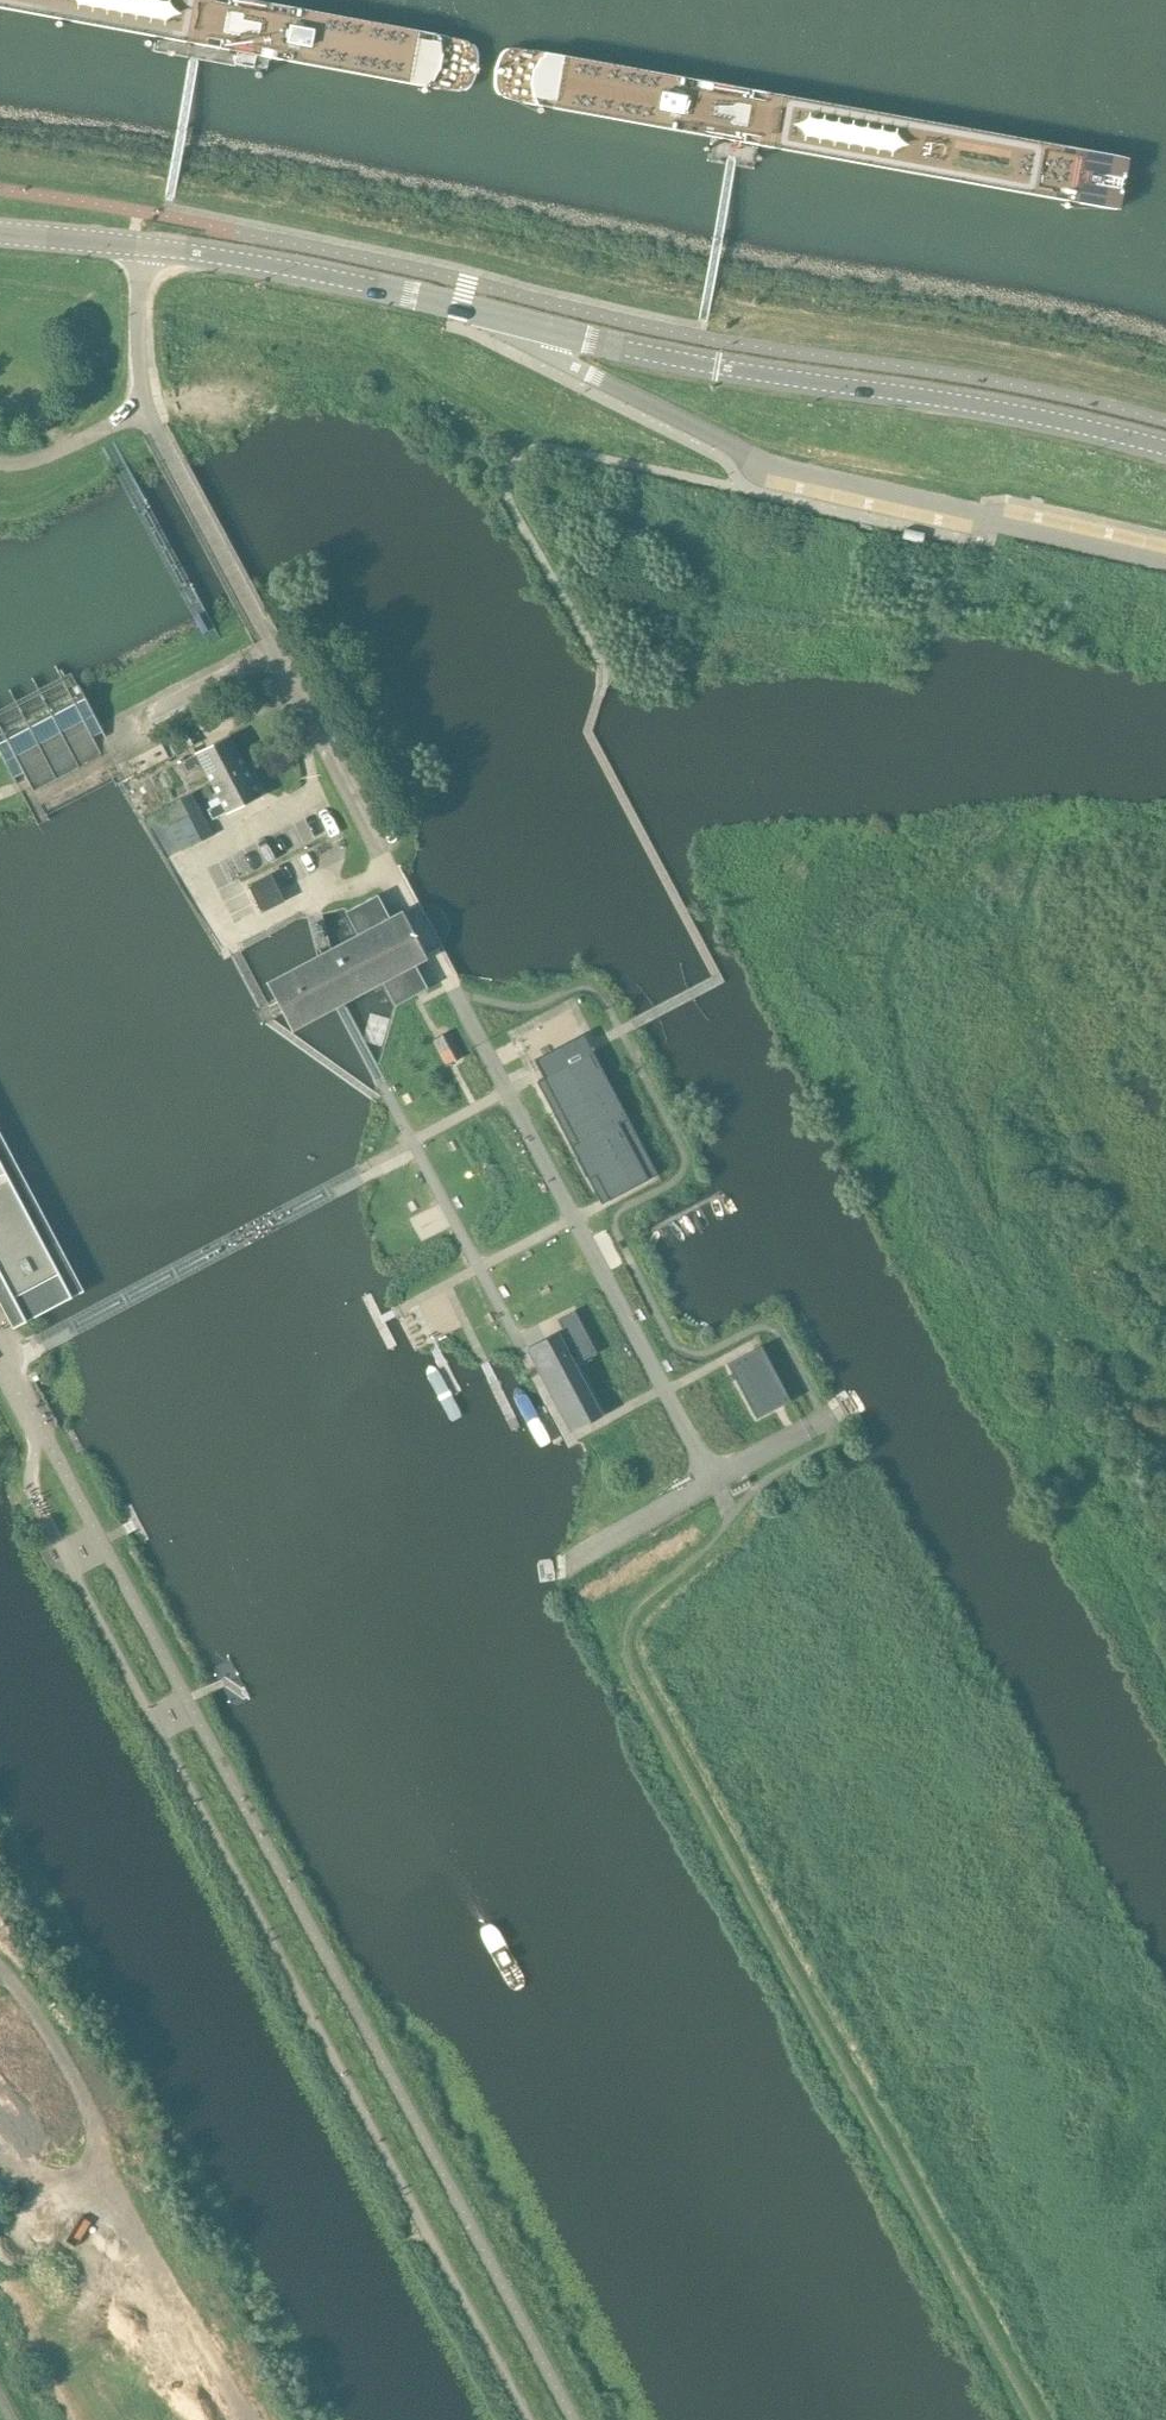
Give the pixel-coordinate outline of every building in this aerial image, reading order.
[(16,784),(17,783),(11,772),(20,768),(33,792),(103,756),(90,731),(99,727),(104,738),(106,737),(75,678),(65,684),(55,666),(54,666),(64,685),(42,696),(32,678),(31,678),(41,697),(19,708),(10,690),(9,690),(18,709),(0,718),(0,757),(16,784)] [(185,731),(161,743),(169,758),(192,746),(185,731)] [(201,764),(211,783),(246,766),(230,736),(196,753),(197,754),(182,762),(187,772),(201,764)] [(127,761),(134,776),(169,758),(161,743),(127,761)] [(246,766),(211,783),(221,802),(208,810),(212,819),(226,812),(227,813),(261,796),(246,766)] [(247,886),(261,912),(284,901),(270,874),(247,886)] [(317,957),(268,983),(281,1007),(292,1029),(340,1003),(382,981),(395,1004),(426,988),(426,987),(414,964),(425,958),(401,913),(390,919),(377,895),(346,912),(358,935),(330,950),(324,953),(317,957)] [(434,1039),(433,1039),(446,1063),(447,1063),(453,1059),(457,1057),(463,1054),(450,1030),(449,1030),(447,1031),(434,1039)] [(543,1077),(537,1080),(553,1110),(552,1111),(598,1199),(646,1174),(618,1122),(620,1121),(585,1055),(543,1077)] [(0,1174),(0,1281),(9,1299),(66,1269),(12,1168),(0,1174)] [(562,1329),(527,1347),(545,1380),(572,1431),(599,1416),(563,1347),(569,1343),(579,1362),(596,1352),(574,1310),(557,1319),(562,1329)] [(760,1345),(726,1363),(756,1418),(790,1400),(760,1345)]
